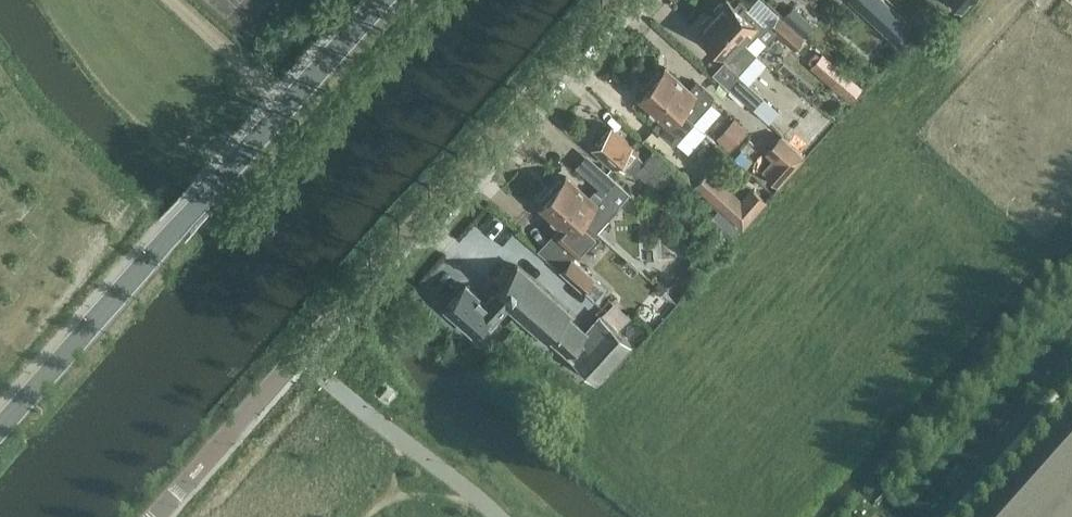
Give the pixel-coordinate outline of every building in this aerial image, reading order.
[(713,13),(747,44),(757,32),(767,41),(777,31),(771,25),(772,23),(763,23),(744,5),(740,10),(729,0),(725,0),(713,13)] [(769,22),(780,10),(768,0),(753,0),(749,5),(769,22)] [(894,40),(910,23),(886,0),(850,0),(894,40)] [(961,9),(970,0),(951,0),(961,9)] [(804,34),(813,25),(792,8),(784,17),(804,34)] [(747,44),(713,13),(700,29),(712,40),(708,44),(725,59),(713,71),(753,107),(764,95),(737,72),(756,52),(747,44)] [(795,47),(803,38),(778,16),(772,23),(771,25),(777,31),(795,47)] [(811,65),(855,98),(866,82),(822,50),(811,65)] [(659,70),(650,80),(694,120),(714,98),(696,81),(689,88),(666,67),(661,72),(659,70)] [(694,120),(650,80),(641,90),(643,92),(638,97),(660,117),(653,125),(673,143),(694,120)] [(718,136),(733,148),(751,126),(736,114),(718,136)] [(625,170),(629,165),(656,190),(665,181),(678,191),(686,182),(673,171),(674,170),(653,151),(644,161),(638,155),(629,147),(632,144),(612,126),(593,147),(613,165),(616,162),(625,170)] [(686,144),(698,155),(706,145),(695,134),(686,144)] [(776,160),(766,172),(779,184),(804,156),(781,135),(766,151),(776,160)] [(560,179),(550,189),(597,231),(631,193),(610,175),(590,197),(567,176),(562,181),(560,179)] [(597,231),(550,189),(542,199),(544,201),(539,206),(563,227),(556,235),(576,253),(597,231)] [(720,206),(743,226),(766,199),(754,189),(744,201),(733,191),(720,206)] [(562,269),(583,287),(595,299),(606,287),(572,257),(562,269)] [(509,304),(531,324),(547,338),(549,335),(598,379),(631,341),(600,314),(586,331),(568,315),(571,312),(517,265),(512,272),(504,265),(493,278),(500,285),(494,291),(495,292),(487,302),(466,284),(445,307),(474,332),(485,319),(491,324),(509,304)] [(1068,453),(1010,516),(1071,516),(1071,456),(1068,453)]
